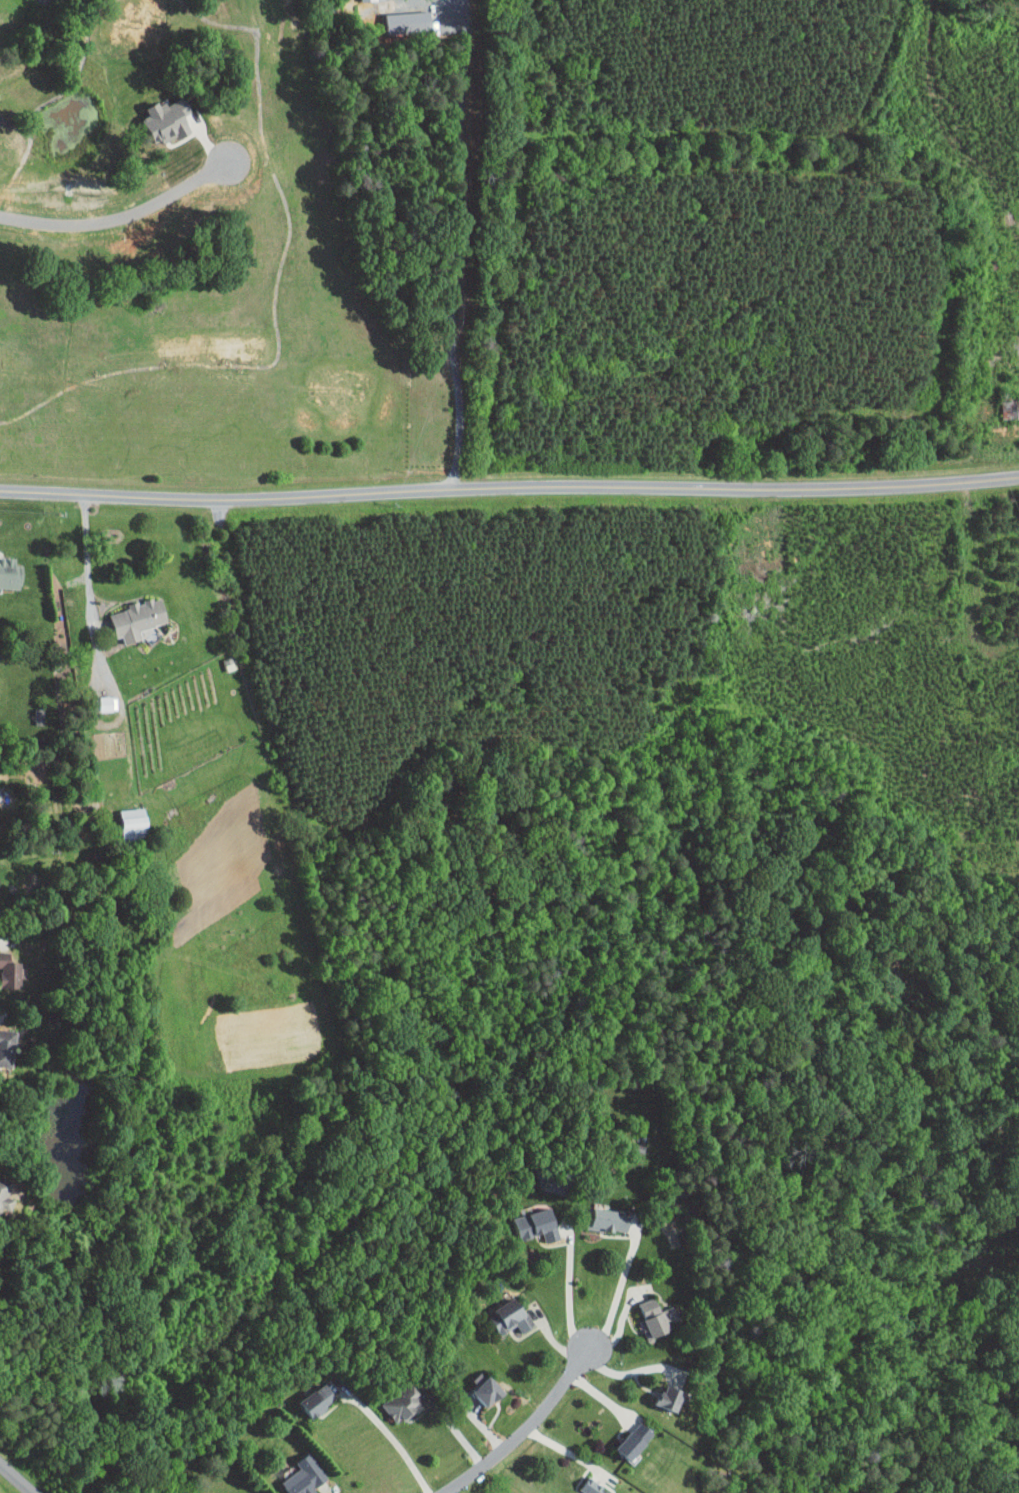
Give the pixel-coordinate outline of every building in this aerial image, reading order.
[(140,102),(142,110),(139,110),(146,136),(183,127),(178,107),(183,105),(180,91),(140,102)] [(19,587),(19,583),(21,583),(22,564),(15,563),(15,557),(0,556),(0,586),(19,587)] [(109,613),(116,636),(122,635),(124,642),(142,637),(140,629),(155,625),(154,624),(167,620),(160,597),(153,599),(153,596),(144,599),(145,601),(138,603),(137,600),(128,603),(129,606),(126,607),(126,608),(109,613)] [(91,698),(92,709),(99,708),(100,710),(112,709),(112,708),(117,708),(116,697),(112,697),(112,695),(99,696),(99,698),(91,698)] [(35,708),(36,724),(44,724),(44,707),(35,708)] [(120,809),(123,842),(147,840),(144,807),(120,809)] [(0,1025),(0,1062),(3,1062),(7,1039),(8,1039),(10,1026),(0,1025)] [(6,1207),(15,1181),(0,1175),(0,1204),(6,1207)] [(581,1220),(619,1232),(625,1211),(588,1200),(581,1220)] [(513,1208),(516,1221),(504,1224),(507,1234),(533,1227),(535,1237),(546,1235),(543,1223),(550,1221),(545,1201),(513,1208)] [(482,1305),(488,1315),(482,1319),(488,1330),(507,1319),(513,1328),(527,1320),(509,1290),(482,1305)] [(658,1314),(667,1311),(664,1300),(651,1304),(648,1291),(628,1297),(638,1334),(662,1327),(658,1314)] [(499,1390),(482,1368),(463,1383),(479,1404),(499,1390)] [(302,1413),(331,1393),(320,1376),(290,1396),(302,1413)] [(649,1386),(645,1398),(673,1407),(680,1386),(662,1379),(658,1389),(649,1386)] [(623,1457),(649,1430),(635,1415),(608,1442),(623,1457)] [(288,1462),(270,1474),(283,1492),(300,1492),(308,1488),(305,1482),(317,1474),(299,1446),(284,1456),(288,1462)] [(579,1490),(577,1492),(603,1492),(604,1492),(576,1475),(570,1484),(579,1490)]
